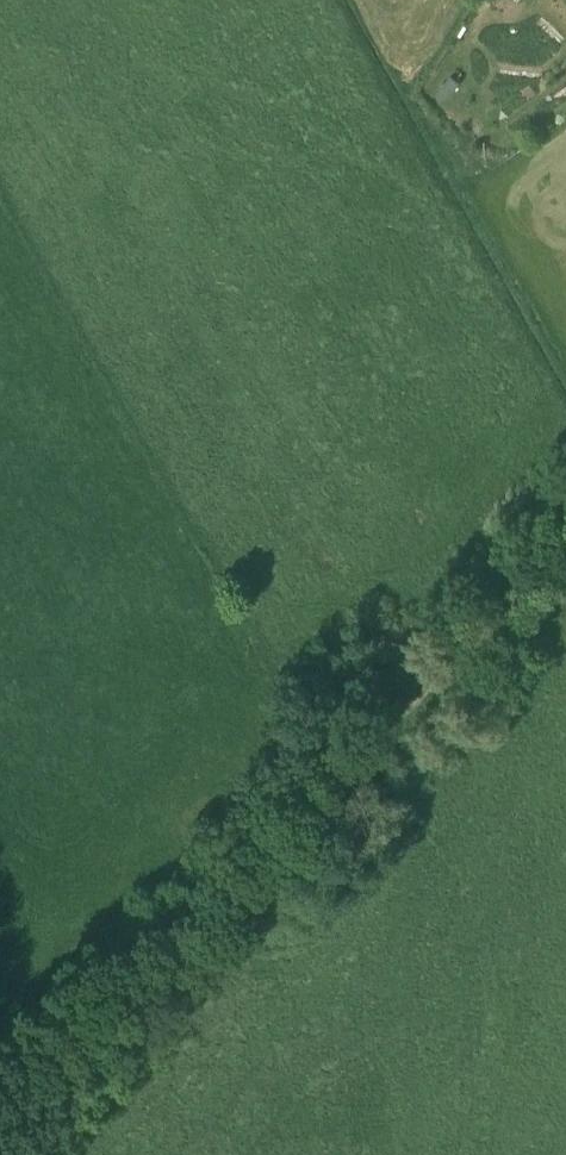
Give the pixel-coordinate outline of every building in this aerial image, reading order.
[(461,83),(451,76),(436,95),(446,102),(461,83)]
